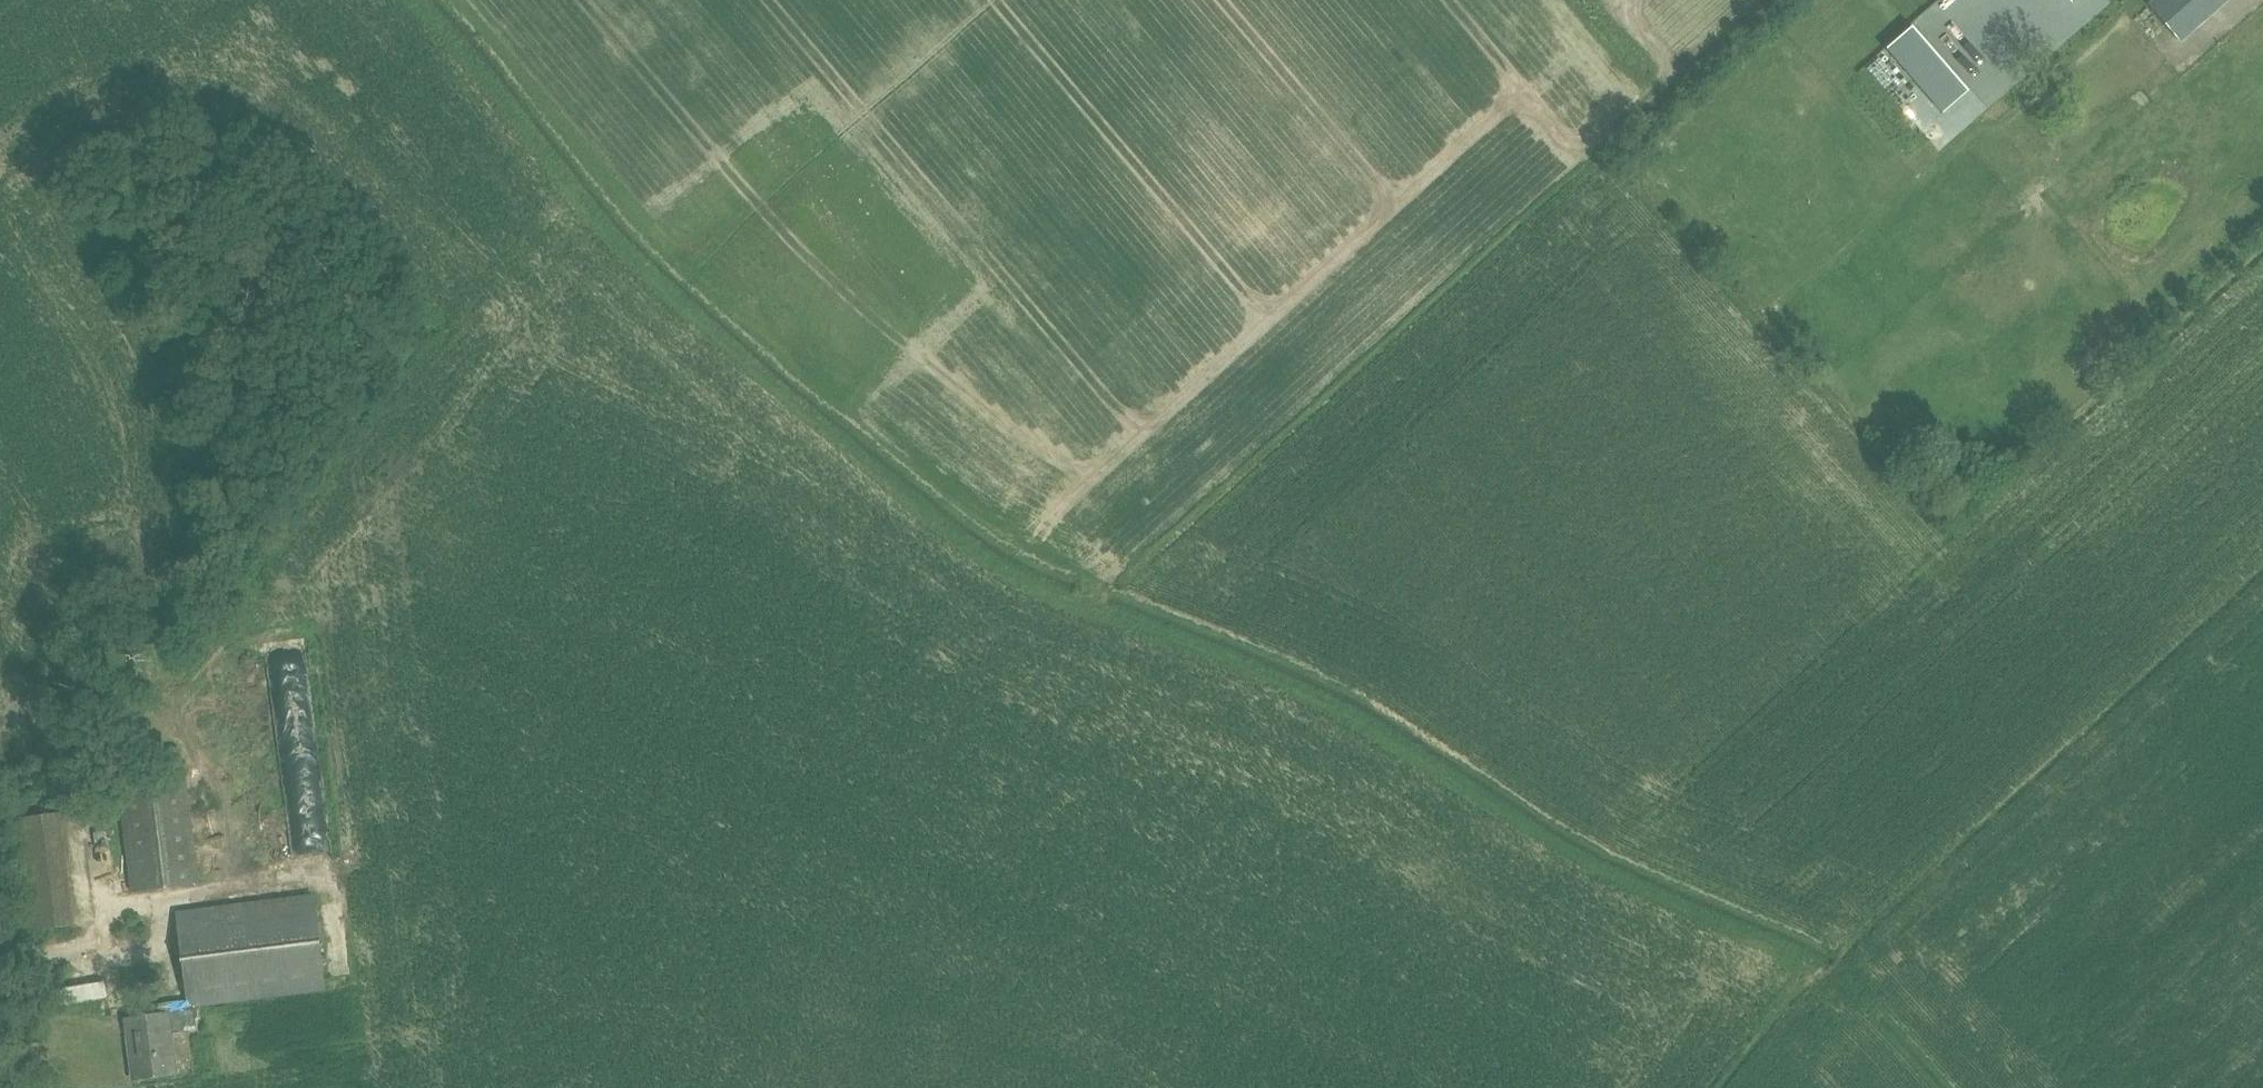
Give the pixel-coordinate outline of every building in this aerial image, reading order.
[(2215,12),(2229,0),(2204,0),(2215,12)] [(117,778),(131,892),(201,883),(187,769),(117,778)] [(62,813),(42,816),(7,821),(18,905),(21,933),(76,925),(62,813)] [(312,894),(175,912),(187,1000),(187,1005),(325,988),(312,894)] [(126,1018),(134,1080),(175,1074),(170,1034),(203,1030),(200,1004),(187,1005),(187,1000),(157,1003),(158,1014),(126,1018)]
